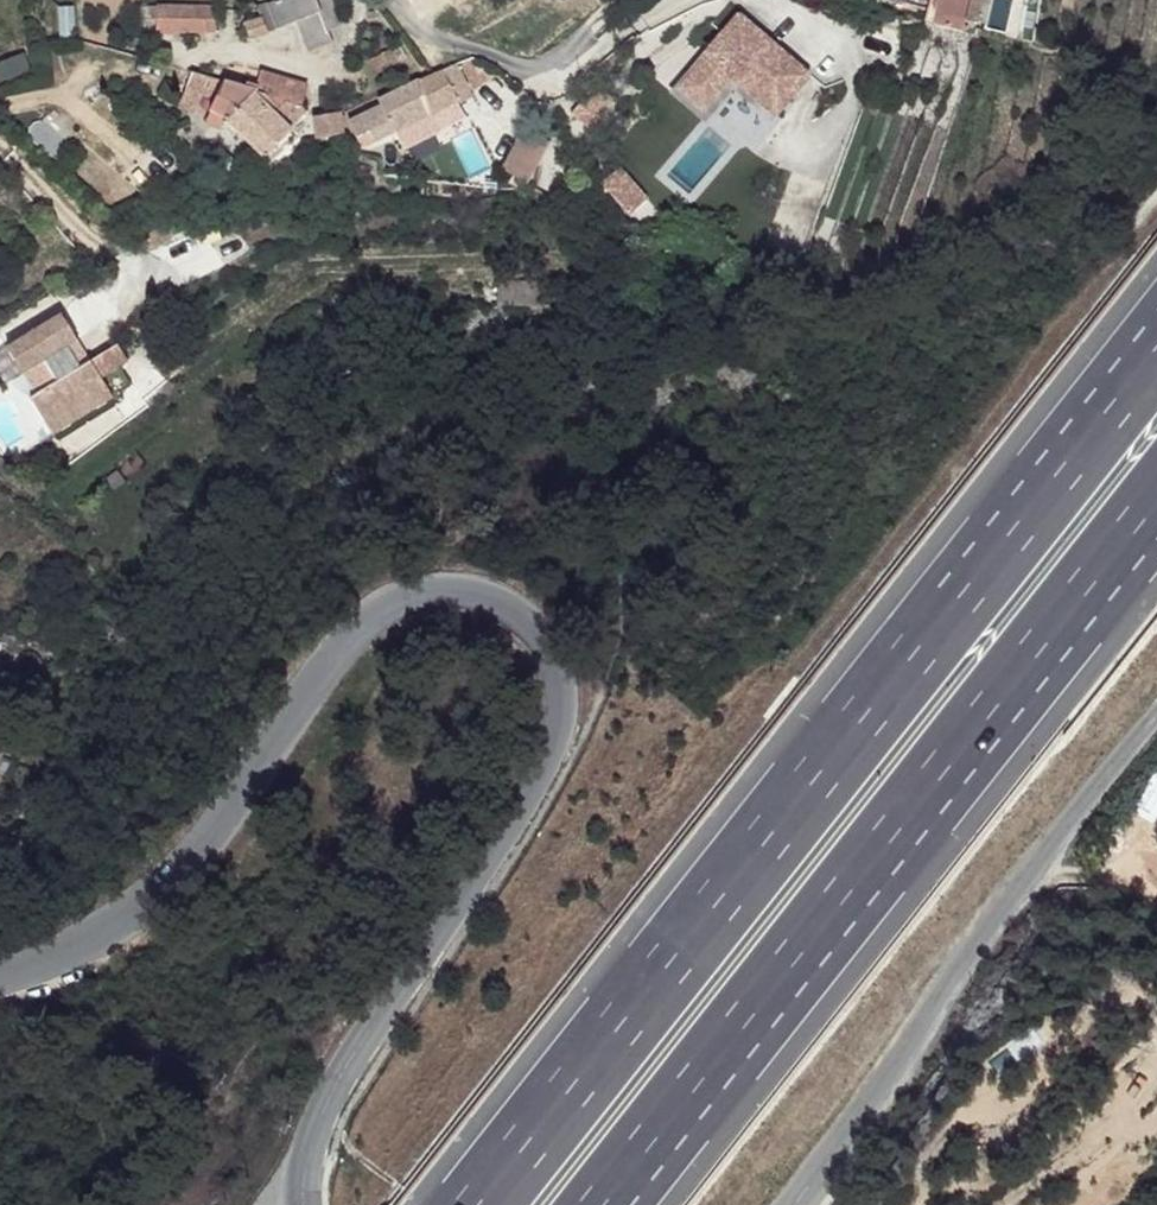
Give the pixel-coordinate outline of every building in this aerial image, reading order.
[(258,2),(261,14),(247,20),(252,36),(301,22),(312,50),(336,42),(331,27),(321,0),(266,0),(258,2)] [(331,27),(345,21),(337,0),(321,0),(331,27)] [(931,8),(928,20),(966,28),(969,16),(988,20),(992,0),(904,0),(931,8)] [(217,6),(160,7),(159,30),(217,29),(217,6)] [(780,42),(730,9),(693,63),(724,83),(731,71),(752,83),(780,42)] [(357,107),(348,109),(359,139),(400,124),(438,108),(460,99),(462,103),(479,96),(463,62),(459,64),(381,100),(357,107)] [(257,87),(192,72),(187,88),(203,92),(217,96),(218,90),(240,96),(234,108),(267,154),(299,134),(295,129),(306,107),(303,99),(294,96),(287,101),(283,93),(257,87)] [(263,72),(257,87),(283,93),(287,101),(294,96),(303,99),(308,84),(263,72)] [(203,92),(187,88),(181,107),(197,111),(203,92)] [(240,96),(218,90),(217,96),(214,103),(217,103),(231,107),(234,108),(240,96)] [(231,107),(217,103),(214,115),(228,118),(231,107)] [(438,108),(400,124),(408,143),(446,127),(438,108)] [(343,110),(316,115),(320,137),(329,138),(332,154),(351,151),(343,110)] [(546,143),(523,130),(499,169),(524,184),(542,154),(546,143)] [(627,163),(604,174),(620,207),(643,195),(627,163)] [(59,314),(6,347),(22,375),(43,365),(57,385),(30,401),(52,438),(112,403),(100,381),(127,367),(116,350),(81,371),(67,349),(78,342),(59,314)]
